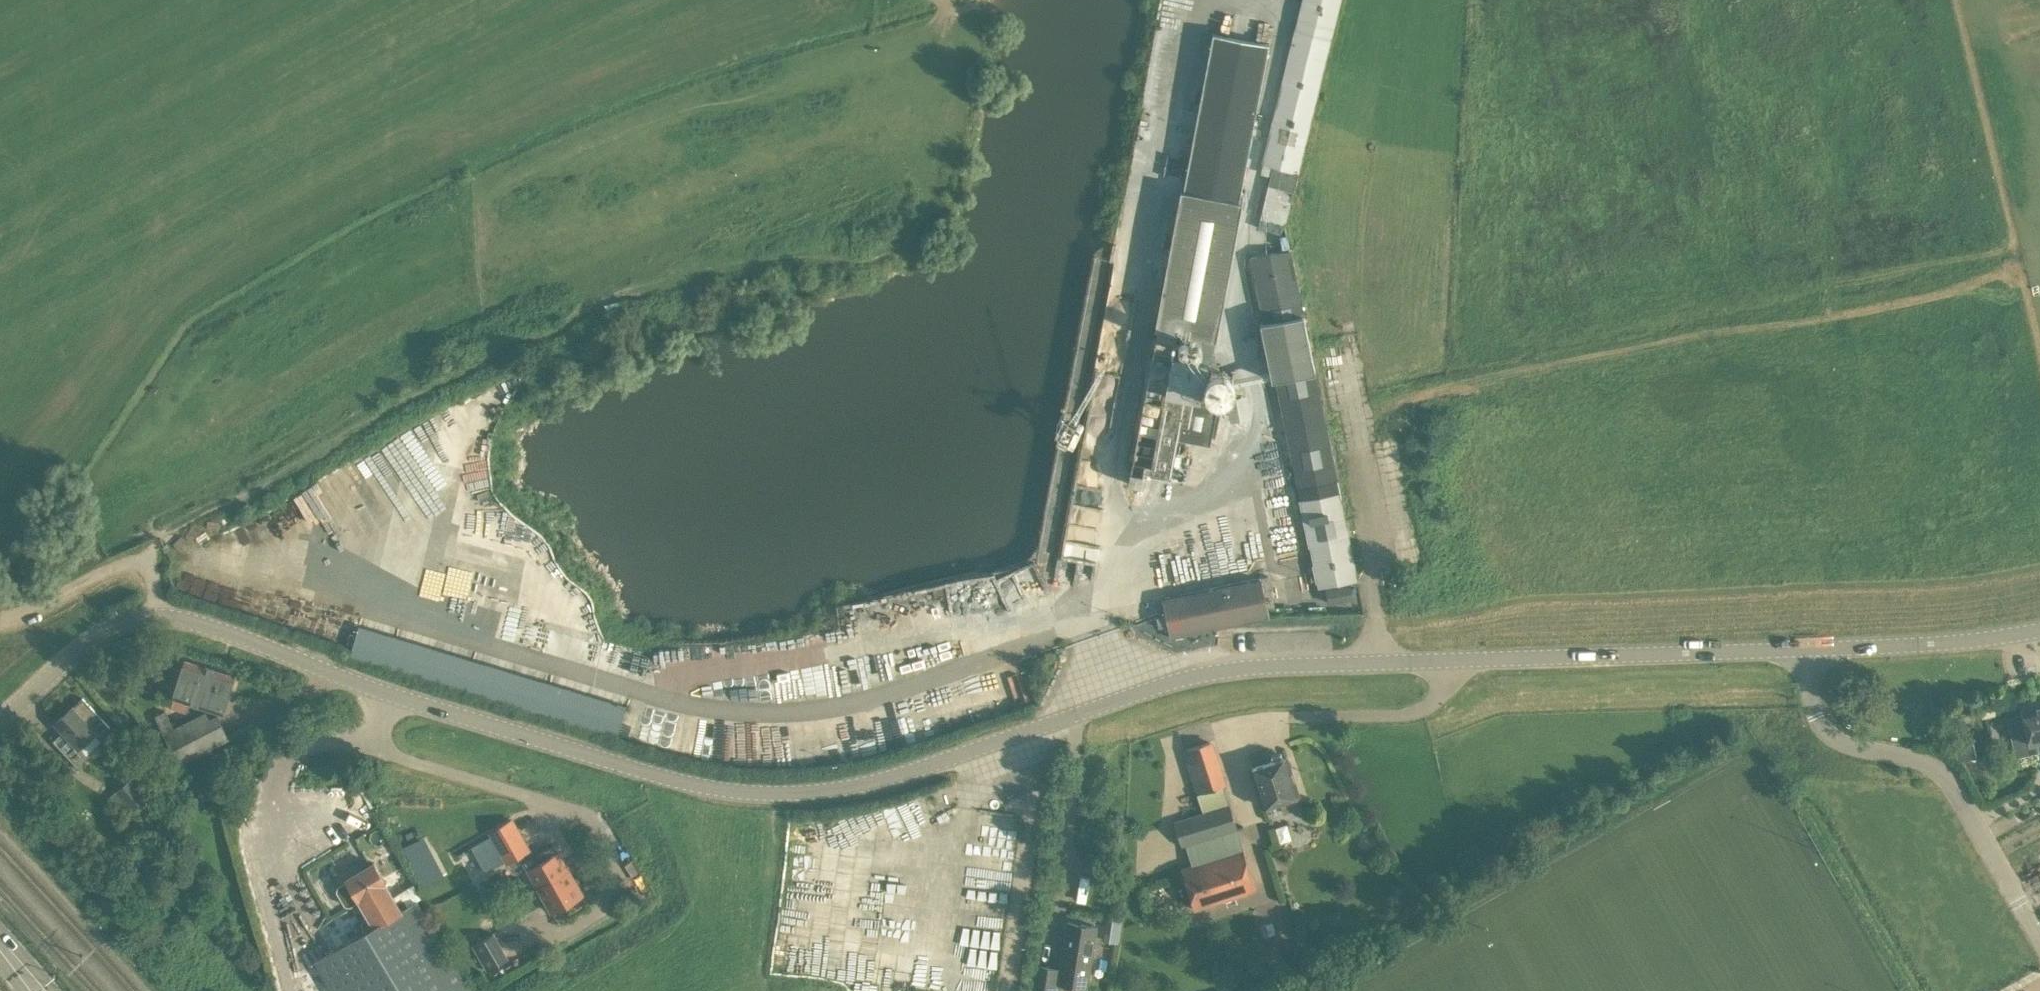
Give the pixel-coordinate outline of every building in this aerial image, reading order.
[(1260,163),(1272,166),(1259,217),(1285,223),(1311,119),(1340,0),(1301,0),(1260,163)] [(1173,346),(1182,347),(1184,335),(1199,338),(1214,340),(1217,319),(1240,199),(1269,43),(1210,32),(1154,337),(1128,483),(1139,485),(1142,471),(1170,476),(1177,437),(1210,443),(1216,404),(1204,402),(1204,399),(1164,392),(1173,346)] [(1273,374),(1295,485),(1316,588),(1358,579),(1337,479),(1315,371),(1290,248),(1249,257),(1264,329),(1273,374)] [(1238,391),(1218,394),(1221,417),(1241,414),(1238,391)] [(1170,637),(1268,617),(1260,579),(1162,599),(1170,637)] [(1328,604),(1353,599),(1350,583),(1325,588),(1328,604)] [(358,623),(347,657),(617,739),(627,704),(358,623)] [(185,713),(188,702),(221,713),(234,675),(187,659),(174,697),(170,708),(185,713)] [(95,733),(99,737),(110,726),(83,697),(74,706),(73,705),(54,722),(63,731),(53,740),(77,766),(88,755),(80,747),(95,733)] [(2004,702),(2006,714),(2014,712),(2012,701),(2004,702)] [(2021,710),(2019,711),(2020,714),(2006,717),(2015,757),(2038,752),(2036,741),(2039,740),(2039,705),(2021,709),(2021,710)] [(228,737),(217,715),(209,718),(206,711),(173,728),(165,711),(155,716),(179,762),(228,737)] [(1958,761),(1976,757),(1971,735),(1952,739),(1958,761)] [(1256,889),(1243,847),(1223,785),(1227,783),(1213,740),(1181,749),(1195,794),(1197,793),(1203,812),(1173,822),(1181,846),(1185,845),(1192,864),(1181,867),(1193,909),(1256,889)] [(1262,806),(1279,800),(1283,812),(1299,807),(1296,795),(1299,794),(1287,756),(1250,768),(1262,806)] [(146,797),(131,779),(107,798),(123,816),(146,797)] [(529,849),(511,819),(490,831),(507,861),(529,849)] [(537,885),(568,868),(554,843),(523,861),(537,885)] [(314,962),(331,990),(472,990),(418,900),(402,910),(373,862),(346,878),(347,879),(338,885),(337,889),(345,903),(350,904),(359,899),(375,926),(314,962)] [(568,868),(537,885),(552,911),(582,893),(568,868)] [(962,932),(997,937),(1006,881),(970,876),(962,932)] [(1109,917),(1106,938),(1119,940),(1122,919),(1109,917)] [(1059,968),(1034,963),(1029,990),(1037,990),(1059,990),(1060,984),(1086,988),(1097,926),(1066,921),(1059,968)] [(487,970),(508,958),(493,932),(472,944),(487,970)]
